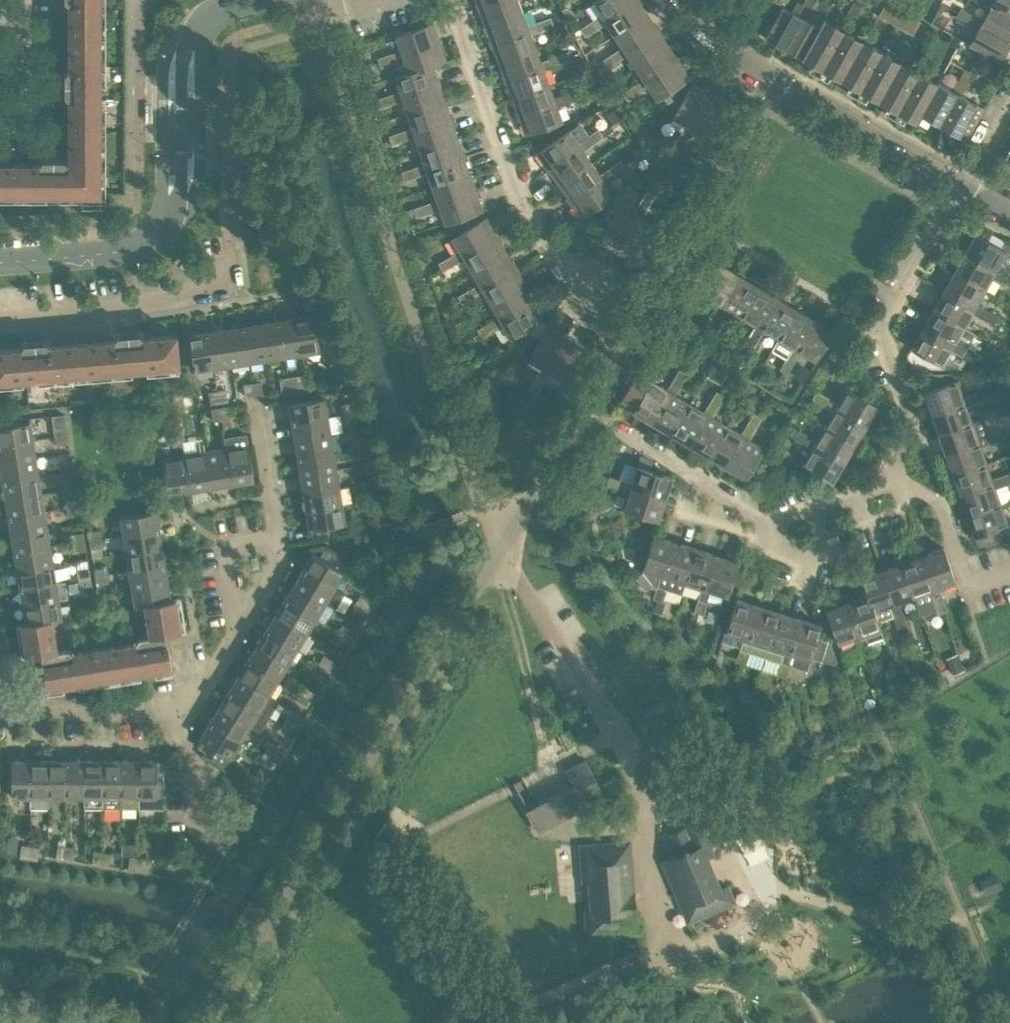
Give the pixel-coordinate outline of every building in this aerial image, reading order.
[(101,128),(101,0),(76,0),(76,3),(70,3),(70,18),(63,18),(63,54),(70,54),(70,69),(76,69),(76,98),(70,98),(70,163),(68,163),(68,169),(39,169),(39,163),(0,163),(0,194),(101,194),(101,128)] [(485,25),(522,12),(518,0),(499,0),(479,7),(485,25)] [(614,35),(647,13),(638,0),(631,0),(604,19),(601,15),(591,22),(596,30),(606,23),(614,35)] [(601,15),(604,19),(631,0),(595,0),(593,2),(601,15)] [(811,8),(816,0),(805,0),(803,4),(811,8)] [(863,5),(855,0),(848,12),(856,16),(863,5)] [(991,6),(1009,16),(1009,0),(994,0),(991,6)] [(764,37),(783,47),(801,17),(805,19),(811,8),(803,4),(798,1),(792,11),(782,6),(764,37)] [(879,15),(913,35),(920,21),(909,15),(905,21),(894,15),(898,8),(886,2),(879,15)] [(983,20),(980,24),(1009,41),(1009,16),(991,6),(983,20)] [(957,16),(967,22),(972,14),(961,8),(957,16)] [(485,25),(492,43),(530,30),(531,34),(542,30),(539,21),(527,25),(522,12),(485,25)] [(614,35),(622,47),(625,51),(658,29),(647,13),(614,35)] [(983,20),(972,14),(967,22),(978,28),(969,44),(1000,62),(1009,44),(1009,41),(980,24),(983,20)] [(539,21),(542,30),(554,26),(551,17),(539,21)] [(783,47),(802,58),(819,27),(805,19),(801,17),(783,47)] [(828,72),(840,79),(863,40),(824,18),(819,27),(802,58),(815,65),(812,72),(815,73),(824,79),(828,72)] [(580,28),(583,32),(586,36),(596,30),(591,22),(580,28)] [(396,35),(401,50),(403,55),(440,42),(433,23),(396,35)] [(628,55),(636,67),(668,45),(658,29),(625,51),(622,47),(612,54),(617,62),(628,55)] [(492,43),(499,62),(536,48),(531,34),(530,30),(492,43)] [(917,122),(921,114),(939,83),(904,63),(863,40),(840,79),(853,86),(849,93),(862,100),(865,93),(879,101),(881,102),(891,107),(887,114),(900,121),(903,114),(917,122)] [(404,59),(409,72),(446,60),(440,42),(403,55),(401,50),(389,54),(393,63),(404,59)] [(636,67),(643,79),(646,83),(679,62),(668,45),(636,67)] [(499,62),(505,79),(542,66),(544,70),(556,66),(552,57),(541,62),(536,48),(499,62)] [(564,53),(552,57),(556,66),(567,62),(564,53)] [(378,58),(379,62),(381,67),(393,63),(389,54),(378,58)] [(612,54),(602,60),(607,68),(617,62),(612,54)] [(395,76),(400,91),(402,95),(439,83),(433,66),(446,61),(446,60),(409,72),(395,76)] [(646,83),(643,79),(633,86),(638,94),(649,87),(657,100),(690,78),(679,62),(646,83)] [(505,79),(512,98),(549,84),(544,70),(542,66),(505,79)] [(959,79),(967,84),(973,73),(965,68),(959,79)] [(921,114),(940,124),(957,92),(961,95),(967,84),(959,79),(953,90),(939,83),(921,114)] [(673,116),(686,124),(691,127),(710,93),(693,82),(673,116)] [(403,100),(408,113),(445,101),(439,83),(402,95),(400,91),(388,95),(391,104),(403,100)] [(512,98),(519,116),(556,102),(557,107),(569,102),(566,93),(554,98),(549,84),(512,98)] [(623,92),(625,97),(628,100),(638,94),(633,86),(623,92)] [(577,89),(566,93),(569,102),(581,98),(577,89)] [(957,92),(940,124),(959,135),(960,133),(967,137),(984,107),(961,95),(957,92)] [(691,127),(686,124),(680,135),(688,140),(694,129),(708,137),(728,103),(710,93),(691,127)] [(391,104),(388,95),(377,99),(380,108),(391,104)] [(408,113),(412,127),(414,132),(451,119),(445,101),(408,113)] [(556,102),(519,116),(526,135),(563,121),(557,107),(556,102)] [(415,136),(420,150),(457,137),(451,119),(414,132),(412,127),(401,131),(404,140),(415,136)] [(588,136),(589,135),(580,122),(537,153),(548,169),(581,147),(583,151),(594,144),(588,136)] [(588,136),(594,144),(604,136),(598,129),(589,135),(588,136)] [(404,140),(401,131),(389,135),(392,144),(404,140)] [(1009,163),(1009,132),(1001,147),(1008,151),(1004,160),(1009,163)] [(674,145),(678,148),(682,150),(688,140),(680,135),(674,145)] [(420,150),(425,164),(426,168),(463,155),(457,137),(420,150)] [(548,169),(559,185),(592,162),(583,151),(581,147),(548,169)] [(428,173),(433,186),(470,174),(463,155),(426,168),(425,164),(413,168),(416,177),(428,173)] [(610,167),(616,175),(626,168),(620,160),(610,167)] [(559,185),(571,201),(603,178),(605,182),(616,175),(610,167),(600,174),(592,162),(559,185)] [(401,172),(403,176),(404,181),(416,177),(413,168),(401,172)] [(433,186),(437,200),(439,204),(476,192),(470,174),(433,186)] [(603,178),(571,201),(582,217),(614,195),(605,182),(603,178)] [(640,201),(648,206),(655,195),(647,191),(640,201)] [(439,204),(437,200),(425,204),(429,213),(440,209),(445,224),(482,211),(476,192),(439,204)] [(602,219),(607,226),(600,238),(618,248),(638,214),(642,217),(648,206),(640,201),(634,212),(614,200),(602,219)] [(414,208),(415,213),(417,217),(429,213),(425,204),(414,208)] [(655,225),(642,217),(638,214),(618,248),(635,259),(641,248),(649,253),(663,229),(655,225)] [(452,237),(460,250),(462,254),(496,234),(486,217),(452,237)] [(965,253),(996,271),(994,275),(1004,281),(1009,273),(1009,272),(1009,270),(1009,243),(985,229),(981,236),(976,234),(965,253)] [(465,259),(472,271),(506,251),(496,234),(462,254),(460,250),(449,257),(454,265),(465,259)] [(472,271),(479,283),(482,288),(516,268),(506,251),(472,271)] [(965,253),(954,272),(986,289),(994,275),(996,271),(965,253)] [(439,263),(443,271),(454,265),(449,257),(439,263)] [(689,286),(718,304),(722,306),(740,275),(721,264),(719,267),(705,259),(689,286)] [(484,292),(492,305),(525,285),(516,268),(482,288),(479,283),(469,290),(473,298),(484,292)] [(954,272),(944,291),(975,308),(973,313),(983,319),(988,310),(977,304),(986,289),(954,272)] [(726,309),(741,317),(759,286),(740,275),(722,306),(718,304),(712,314),(720,319),(726,309)] [(492,305),(499,317),(502,320),(535,301),(525,285),(492,305)] [(741,317),(755,326),(759,328),(778,298),(759,286),(741,317)] [(473,298),(469,290),(458,296),(463,304),(473,298)] [(944,291),(933,310),(964,328),(973,313),(975,308),(944,291)] [(764,331),(778,340),(796,309),(778,298),(759,328),(755,326),(749,336),(757,341),(764,331)] [(502,320),(499,317),(488,323),(493,331),(503,325),(511,338),(545,319),(535,301),(502,320)] [(778,340),(792,348),(797,350),(815,320),(796,309),(778,340)] [(933,310),(922,329),(954,346),(951,350),(962,356),(967,348),(975,333),(964,328),(933,310)] [(988,310),(983,319),(994,325),(999,316),(988,310)] [(705,325),(709,327),(714,330),(720,319),(712,314),(705,325)] [(315,315),(296,317),(302,353),(320,350),(320,348),(334,346),(328,330),(326,331),(324,319),(316,320),(315,315)] [(296,317),(279,320),(284,356),(302,353),(296,317)] [(279,320),(261,323),(267,358),(284,356),(279,320)] [(797,350),(792,348),(786,359),(794,363),(801,353),(816,362),(834,331),(815,320),(797,350)] [(261,323),(243,326),(249,361),(267,358),(261,323)] [(477,329),(479,333),(482,337),(493,331),(488,323),(477,329)] [(529,359),(542,367),(546,369),(566,335),(549,325),(529,359)] [(243,326),(226,329),(231,364),(249,361),(243,326)] [(226,329),(208,332),(213,367),(231,364),(226,329)] [(954,346),(922,329),(912,348),(943,366),(951,350),(954,346)] [(213,367),(208,332),(189,335),(195,370),(213,367)] [(21,347),(0,349),(0,380),(179,365),(177,334),(143,337),(144,340),(144,339),(144,343),(115,346),(114,339),(100,341),(99,334),(64,337),(65,344),(50,345),(51,351),(21,354),(21,350),(21,347)] [(546,369),(542,367),(535,377),(544,382),(550,372),(563,379),(583,346),(566,335),(546,369)] [(743,347),(747,350),(751,352),(757,341),(749,336),(743,347)] [(967,348),(962,356),(973,362),(978,354),(967,348)] [(794,363),(786,359),(780,369),(788,374),(794,363)] [(476,364),(467,369),(472,380),(473,381),(482,377),(476,364)] [(673,380),(681,384),(688,374),(679,369),(673,380)] [(305,374),(288,377),(290,389),(307,386),(305,374)] [(290,389),(288,377),(279,378),(281,391),(290,389)] [(529,388),(533,390),(537,393),(544,382),(535,377),(529,388)] [(633,412),(653,423),(671,393),(675,395),(681,384),(673,380),(667,390),(651,381),(633,412)] [(924,392),(931,413),(965,402),(966,406),(978,402),(975,393),(963,397),(957,380),(924,392)] [(261,382),(252,383),(254,395),(263,394),(261,382)] [(254,395),(252,383),(244,384),(246,396),(254,395)] [(847,388),(838,403),(836,407),(867,425),(878,406),(847,388)] [(226,389),(217,391),(219,403),(227,401),(226,389)] [(975,393),(978,402),(990,398),(987,389),(975,393)] [(812,399),(823,405),(828,397),(817,390),(812,399)] [(219,403),(217,391),(209,392),(211,404),(219,403)] [(716,391),(710,402),(718,406),(725,396),(716,391)] [(653,423),(671,434),(689,403),(675,395),(671,393),(653,423)] [(183,394),(174,395),(176,408),(184,406),(183,394)] [(833,411),(825,426),(855,444),(867,425),(836,407),(838,403),(828,397),(823,405),(833,411)] [(290,403),(292,421),(328,416),(325,398),(290,403)] [(342,405),(344,413),(356,409),(353,401),(342,405)] [(671,434),(690,445),(708,415),(712,417),(718,406),(710,402),(704,412),(689,403),(671,434)] [(931,413),(938,433),(972,422),(966,406),(965,402),(931,413)] [(228,406),(220,407),(222,420),(230,418),(228,406)] [(222,420),(220,407),(211,409),(213,421),(222,420)] [(356,409),(344,413),(347,421),(359,417),(356,409)] [(747,424),(756,429),(762,418),(754,413),(747,424)] [(52,416),(55,436),(67,434),(64,414),(52,416)] [(690,445),(709,457),(726,426),(712,417),(708,415),(690,445)] [(292,421),(295,440),(331,434),(328,416),(292,421)] [(938,433),(945,454),(979,442),(981,447),(992,443),(989,434),(983,418),(972,422),(938,433)] [(33,439),(30,422),(0,426),(0,445),(33,439)] [(709,457),(727,467),(745,437),(749,439),(756,429),(747,424),(741,434),(726,426),(709,457)] [(825,426),(816,440),(814,444),(844,463),(855,444),(825,426)] [(795,428),(792,432),(790,436),(801,442),(805,434),(795,428)] [(989,434),(992,443),(1004,439),(1001,430),(989,434)] [(67,434),(55,436),(57,445),(69,443),(67,434)] [(295,440),(298,457),(334,452),(331,434),(295,440)] [(814,444),(816,440),(805,434),(801,442),(811,449),(802,464),(833,482),(844,463),(814,444)] [(354,440),(357,448),(368,444),(365,436),(354,440)] [(745,437),(727,467),(746,479),(765,448),(749,439),(745,437)] [(0,463),(36,457),(33,439),(0,445),(0,460),(0,463)] [(945,454),(953,475),(986,463),(981,447),(979,442),(945,454)] [(249,444),(227,448),(233,483),(254,480),(249,444)] [(368,444),(357,448),(359,456),(371,452),(368,444)] [(227,448),(205,451),(211,487),(233,483),(227,448)] [(205,451),(184,455),(190,490),(211,487),(205,451)] [(298,457),(301,475),(336,469),(334,452),(298,457)] [(190,490),(184,455),(162,458),(168,494),(190,490)] [(0,463),(3,481),(39,475),(36,457),(0,463)] [(60,463),(61,472),(73,470),(72,462),(60,463)] [(953,475),(960,495),(993,483),(995,488),(1007,484),(1005,479),(1003,475),(992,479),(986,463),(953,475)] [(638,466),(632,483),(631,488),(665,498),(672,477),(638,466)] [(301,475),(304,493),(339,487),(336,469),(301,475)] [(73,470),(61,472),(62,480),(75,478),(73,470)] [(366,474),(369,482),(380,478),(378,470),(366,474)] [(3,481),(6,499),(42,493),(39,475),(3,481)] [(609,476),(608,479),(606,485),(619,489),(621,480),(609,476)] [(380,478),(369,482),(372,490),(383,486),(380,478)] [(631,488),(632,483),(621,480),(619,489),(630,492),(624,510),(658,520),(665,498),(631,488)] [(960,495),(967,516),(1001,504),(995,488),(993,483),(960,495)] [(304,493),(307,511),(342,505),(339,487),(304,493)] [(6,499),(9,516),(44,511),(42,493),(6,499)] [(65,499),(67,507),(79,505),(78,497),(65,499)] [(1001,504),(967,516),(974,537),(1008,525),(1001,504)] [(79,505),(67,507),(68,516),(80,514),(79,505)] [(342,505),(307,511),(310,529),(316,528),(317,536),(329,534),(327,526),(345,523),(342,505)] [(9,516),(12,534),(47,528),(44,511),(9,516)] [(121,516),(124,535),(159,529),(156,511),(121,516)] [(570,518),(566,519),(564,523),(565,527),(569,529),(573,528),(575,524),(574,520),(570,518)] [(12,534),(15,552),(50,546),(47,528),(12,534)] [(124,535),(127,553),(162,546),(159,529),(124,535)] [(88,532),(89,540),(101,538),(100,530),(88,532)] [(71,534),(72,543),(85,541),(83,533),(71,534)] [(656,589),(657,586),(660,575),(665,576),(676,542),(654,535),(642,572),(636,577),(646,590),(650,587),(656,589)] [(101,538),(89,540),(91,549),(103,547),(101,538)] [(85,541),(72,543),(74,551),(86,549),(85,541)] [(666,589),(682,594),(686,583),(696,548),(676,542),(665,576),(660,575),(657,586),(666,589)] [(15,552),(18,569),(53,564),(50,546),(15,552)] [(127,553),(130,570),(165,564),(162,546),(127,553)] [(313,553),(303,569),(334,588),(344,571),(341,570),(348,559),(327,547),(320,557),(313,553)] [(944,547),(923,555),(934,589),(930,590),(934,602),(943,599),(939,587),(956,581),(944,547)] [(686,583),(701,587),(706,589),(717,555),(696,548),(686,583)] [(706,589),(701,587),(698,599),(707,602),(724,607),(738,562),(717,555),(706,589)] [(947,611),(943,599),(934,602),(930,590),(934,589),(923,555),(902,562),(914,596),(920,616),(937,610),(939,614),(947,611)] [(902,562),(881,569),(893,603),(889,605),(893,616),(893,617),(902,613),(898,601),(914,596),(902,562)] [(18,569),(20,587),(56,581),(53,564),(18,569)] [(130,570),(132,588),(168,581),(165,564),(130,570)] [(94,567),(95,576),(107,574),(106,565),(94,567)] [(77,570),(78,578),(90,576),(89,568),(77,570)] [(294,584),(325,603),(335,609),(344,594),(334,588),(303,569),(294,584)] [(860,577),(867,595),(873,610),(874,610),(878,621),(893,616),(889,605),(893,603),(881,569),(860,577)] [(107,574),(95,576),(96,584),(109,582),(107,574)] [(90,576),(78,578),(80,587),(92,585),(90,576)] [(20,587),(23,605),(58,599),(56,581),(20,587)] [(132,588),(135,605),(170,599),(168,581),(132,588)] [(294,584),(285,599),(315,618),(325,603),(294,584)] [(653,598),(657,600),(662,601),(666,589),(657,586),(656,589),(653,598)] [(361,594),(357,601),(367,607),(371,600),(361,594)] [(859,636),(855,637),(859,648),(868,645),(868,647),(885,641),(878,621),(874,610),(873,610),(867,595),(847,602),(859,636)] [(61,616),(26,622),(21,623),(27,656),(43,653),(44,663),(43,664),(47,688),(172,668),(168,644),(166,644),(164,634),(181,631),(175,598),(170,599),(135,605),(136,607),(145,605),(150,636),(143,637),(139,637),(135,643),(74,653),(68,649),(64,649),(64,650),(57,651),(52,620),(62,619),(61,616)] [(726,632),(743,638),(748,639),(758,605),(737,598),(726,632)] [(23,605),(26,622),(61,616),(58,599),(23,605)] [(285,599),(275,615),(306,634),(315,618),(285,599)] [(707,602),(698,599),(694,611),(703,614),(707,602)] [(367,607),(357,601),(352,608),(362,615),(367,607)] [(838,643),(855,637),(859,636),(847,602),(826,609),(838,643)] [(106,604),(97,606),(99,618),(107,617),(106,604)] [(752,641),(768,645),(779,611),(758,605),(748,639),(743,638),(740,650),(749,653),(752,641)] [(99,618),(97,606),(89,607),(91,619),(99,618)] [(768,645),(785,651),(789,652),(800,618),(779,611),(768,645)] [(902,613),(893,617),(897,628),(906,625),(902,613)] [(275,615),(266,630),(297,649),(306,634),(275,615)] [(789,652),(785,651),(777,674),(787,677),(791,665),(807,670),(811,657),(821,661),(828,640),(817,637),(821,625),(800,618),(789,652)] [(342,624),(338,632),(348,638),(353,631),(342,624)] [(266,630),(257,646),(287,664),(297,649),(266,630)] [(348,638),(338,632),(333,639),(344,645),(348,638)] [(821,661),(834,664),(837,662),(830,641),(828,640),(821,661)] [(868,645),(859,648),(863,660),(872,657),(868,647),(868,645)] [(257,646),(247,661),(278,680),(287,664),(257,646)] [(749,653),(740,650),(736,662),(745,664),(749,653)] [(324,655),(319,662),(330,669),(334,661),(324,655)] [(247,661),(238,677),(268,695),(278,680),(247,661)] [(330,669),(319,662),(315,670),(325,676),(330,669)] [(238,677),(228,692),(269,717),(279,701),(268,695),(238,677)] [(305,686),(300,693),(311,699),(315,692),(305,686)] [(219,708),(249,726),(260,732),(269,717),(228,692),(219,708)] [(311,699),(300,693),(296,700),(306,707),(311,699)] [(860,705),(864,716),(873,713),(869,701),(860,705)] [(219,708),(210,722),(240,741),(249,726),(219,708)] [(286,717),(282,724),(292,730),(296,723),(286,717)] [(240,741),(210,722),(200,738),(202,739),(198,746),(205,750),(202,755),(213,761),(224,768),(240,741)] [(292,730),(282,724),(277,731),(288,737),(292,730)] [(267,747),(263,755),(273,761),(278,754),(267,747)] [(276,763),(273,761),(263,755),(259,762),(272,770),(276,763)] [(12,796),(30,796),(30,760),(12,760),(12,796)] [(48,808),(48,796),(48,760),(30,760),(30,796),(30,808),(48,808)] [(48,796),(67,796),(67,760),(48,760),(48,796)] [(67,796),(85,796),(85,760),(67,760),(67,796)] [(85,808),(102,808),(102,760),(85,760),(85,796),(85,808)] [(102,808),(120,808),(120,760),(102,760),(102,808)] [(120,808),(139,808),(139,760),(120,760),(120,808)] [(139,796),(139,808),(157,808),(165,808),(165,760),(157,760),(139,760),(139,796)] [(605,797),(585,760),(566,770),(574,783),(538,802),(550,826),(605,797)] [(712,912),(724,907),(735,903),(728,886),(721,889),(717,879),(708,857),(715,854),(701,822),(700,822),(670,835),(679,855),(663,861),(662,862),(676,896),(688,922),(700,917),(712,912)] [(378,835),(388,842),(395,831),(385,824),(378,835)] [(757,832),(739,841),(751,867),(769,857),(757,832)] [(601,881),(603,909),(585,910),(587,936),(637,932),(631,859),(615,860),(614,842),(580,845),(583,882),(601,881)] [(20,857),(29,858),(30,846),(22,845),(20,857)] [(56,857),(64,858),(66,846),(58,845),(56,857)] [(30,846),(29,858),(37,859),(39,847),(30,846)] [(66,846),(64,858),(73,860),(75,848),(66,846)] [(92,863),(100,864),(102,852),(94,851),(92,863)] [(102,852),(100,864),(109,865),(111,853),(102,852)] [(128,868),(136,870),(138,858),(130,856),(128,868)] [(138,858),(136,870),(145,871),(147,859),(138,858)] [(998,866),(964,879),(971,898),(1005,886),(998,866)] [(544,1022),(569,1022),(560,1002),(539,1011),(544,1022)]
